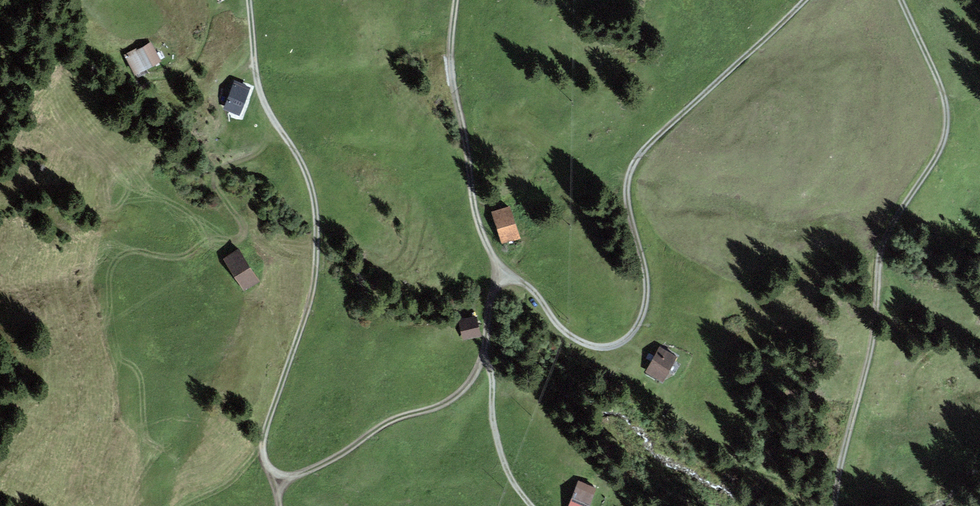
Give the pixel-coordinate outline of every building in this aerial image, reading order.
[(161,62),(151,41),(124,55),(135,76),(161,62)] [(248,89),(233,82),(222,109),(237,115),(248,89)] [(510,207),(493,212),(503,244),(520,239),(510,207)] [(240,249),(224,260),(244,292),(261,281),(240,249)] [(465,338),(480,334),(476,316),(460,320),(465,338)] [(660,347),(647,373),(663,381),(676,356),(660,347)] [(579,481),(569,505),(589,505),(596,488),(579,481)]
